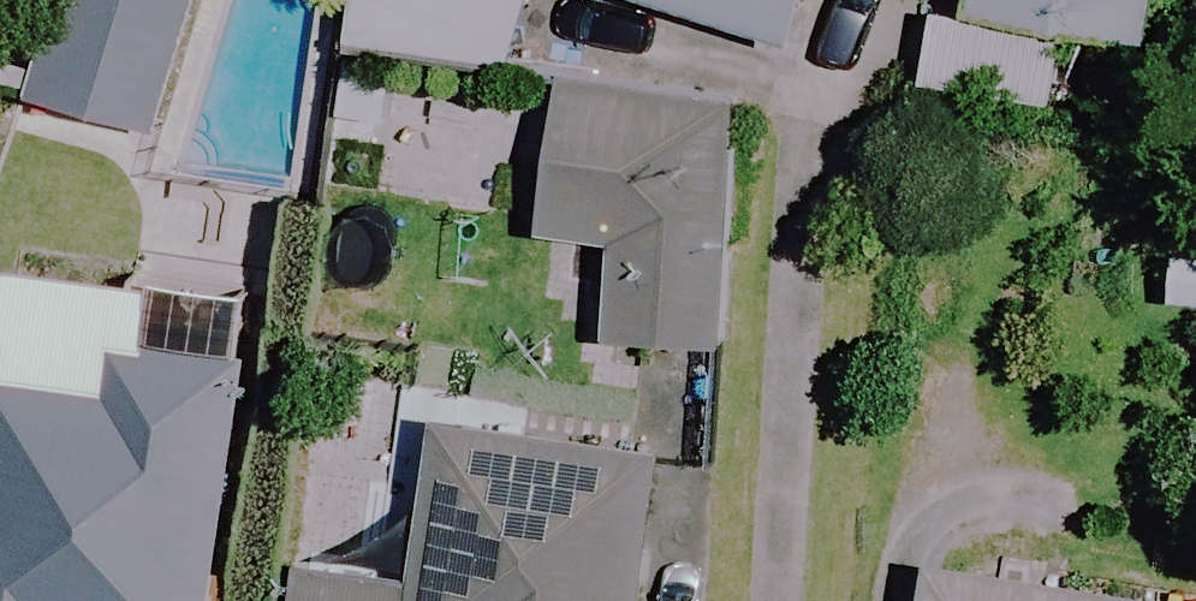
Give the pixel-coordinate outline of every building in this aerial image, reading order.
[(33,100),(160,136),(199,0),(61,0),(33,100)] [(349,38),(508,84),(533,0),(360,0),(349,38)] [(796,41),(808,0),(654,0),(796,41)] [(973,19),(936,13),(923,85),(1055,109),(1069,30),(1140,43),(1148,0),(977,0),(973,19)] [(742,102),(565,85),(550,234),(620,241),(611,337),(717,348),(742,102)] [(0,320),(0,600),(212,600),(248,301),(6,272),(0,320)] [(659,451),(443,425),(423,590),(307,576),(303,600),(641,600),(659,451)] [(935,569),(930,600),(1171,600),(935,569)]
